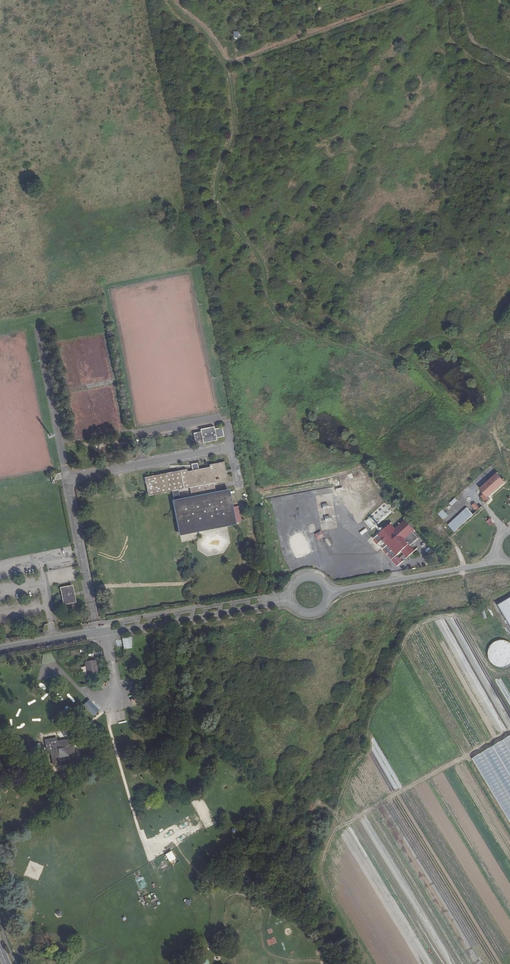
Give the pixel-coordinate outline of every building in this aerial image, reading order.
[(201,432),(194,433),(196,442),(203,441),(204,443),(217,441),(217,438),(224,437),(222,428),(215,429),(215,427),(201,430),(201,432)] [(199,469),(193,470),(193,471),(187,472),(187,470),(145,478),(148,496),(173,492),(181,534),(241,522),(238,506),(231,508),(228,492),(216,494),(214,483),(227,481),(224,462),(210,465),(210,468),(199,470),(199,469)] [(504,480),(497,474),(480,489),(485,495),(481,498),(486,504),(491,500),(489,497),(505,482),(504,480)] [(380,507),(381,510),(376,512),(378,518),(391,514),(387,504),(380,507)] [(438,515),(454,532),(473,515),(466,508),(460,514),(450,505),(438,515)] [(372,528),(375,525),(369,518),(365,521),(372,528)] [(394,526),(376,541),(381,546),(385,543),(389,548),(385,551),(395,561),(404,553),(410,560),(418,553),(413,547),(421,540),(415,534),(417,532),(408,523),(399,531),(394,526)] [(321,531),(315,534),(318,540),(324,537),(321,531)] [(73,586),(60,588),(63,605),(76,603),(73,586)] [(499,605),(502,610),(509,623),(509,599),(499,605)] [(131,637),(123,637),(123,649),(132,648),(131,637)] [(508,638),(486,648),(495,670),(509,663),(509,642),(508,638)] [(52,653),(43,655),(42,664),(56,661),(52,653)] [(96,660),(85,662),(87,676),(98,674),(96,660)] [(89,699),(83,704),(93,715),(99,710),(89,699)] [(471,759),(509,823),(509,736),(471,759)] [(47,751),(50,751),(58,749),(57,741),(56,738),(45,740),(47,751)] [(72,738),(57,741),(58,749),(50,751),(52,766),(76,762),(72,738)] [(171,851),(165,854),(170,862),(176,858),(171,851)] [(145,880),(136,884),(141,894),(149,890),(145,880)]
